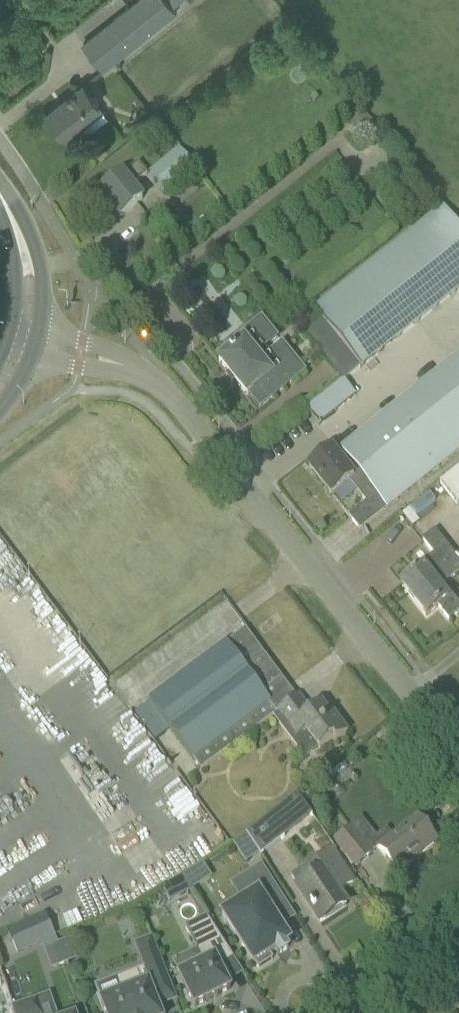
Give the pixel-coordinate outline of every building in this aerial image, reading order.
[(165,0),(140,0),(82,45),(102,72),(177,15),(172,8),(165,0)] [(172,8),(182,0),(165,0),(172,8)] [(68,142),(82,131),(76,124),(99,106),(82,85),(46,113),(68,142)] [(137,122),(142,124),(146,122),(147,117),(144,113),(139,113),(136,117),(137,122)] [(179,149),(150,172),(166,192),(195,168),(179,149)] [(119,218),(135,205),(142,200),(132,187),(147,175),(138,164),(124,176),(123,174),(99,193),(119,218)] [(314,308),(314,307),(313,308),(322,319),(303,334),(342,382),(458,288),(458,224),(443,204),(314,308)] [(257,388),(268,401),(304,372),(282,344),(268,355),(248,330),(226,348),(230,353),(219,362),(247,396),(257,388)] [(324,454),(309,467),(331,495),(351,480),(360,491),(358,493),(366,503),(348,517),(360,531),(458,451),(458,358),(343,451),(351,461),(343,467),(330,450),(324,454)] [(319,420),(359,395),(350,379),(309,404),(319,420)] [(440,483),(457,505),(458,503),(458,469),(440,483)] [(456,557),(435,530),(422,540),(436,557),(401,585),(426,616),(438,606),(448,619),(458,611),(458,606),(443,585),(458,573),(458,555),(456,557)] [(245,629),(229,641),(149,701),(200,771),(275,715),(266,704),(269,702),(262,692),(281,677),(245,629)] [(305,731),(319,749),(333,738),(336,742),(347,733),(334,714),(331,716),(322,705),(324,704),(324,703),(310,712),(298,696),(296,698),(281,677),(262,692),(269,702),(266,704),(275,715),(277,713),(295,738),(305,731)] [(297,793),(246,833),(259,852),(311,813),(297,793)] [(436,841),(417,817),(378,847),(398,872),(436,841)] [(333,841),(354,867),(371,853),(350,827),(333,841)] [(246,833),(231,842),(244,862),(259,852),(246,833)] [(308,865),(308,866),(292,877),(298,886),(310,905),(321,922),(346,906),(337,892),(353,882),(332,850),(308,865)] [(241,901),(221,915),(226,922),(254,966),(255,965),(258,969),(272,961),(270,956),(275,953),(277,956),(288,949),(286,946),(291,943),(270,910),(284,902),(261,866),(238,881),(249,898),(242,902),(241,901)] [(170,884),(179,898),(190,893),(179,878),(170,884)] [(196,949),(171,961),(178,976),(194,1007),(206,1001),(207,1002),(218,996),(217,996),(230,990),(219,968),(233,959),(207,917),(186,928),(196,949)] [(157,1007),(175,1000),(150,937),(149,938),(150,939),(135,945),(144,968),(116,979),(121,994),(101,1002),(105,1012),(160,1012),(157,1007)] [(59,943),(67,964),(76,960),(68,939),(60,942),(59,943)] [(52,970),(67,964),(59,943),(43,949),(44,951),(52,970)] [(37,1002),(14,1009),(15,1012),(41,1012),(37,1002)]
